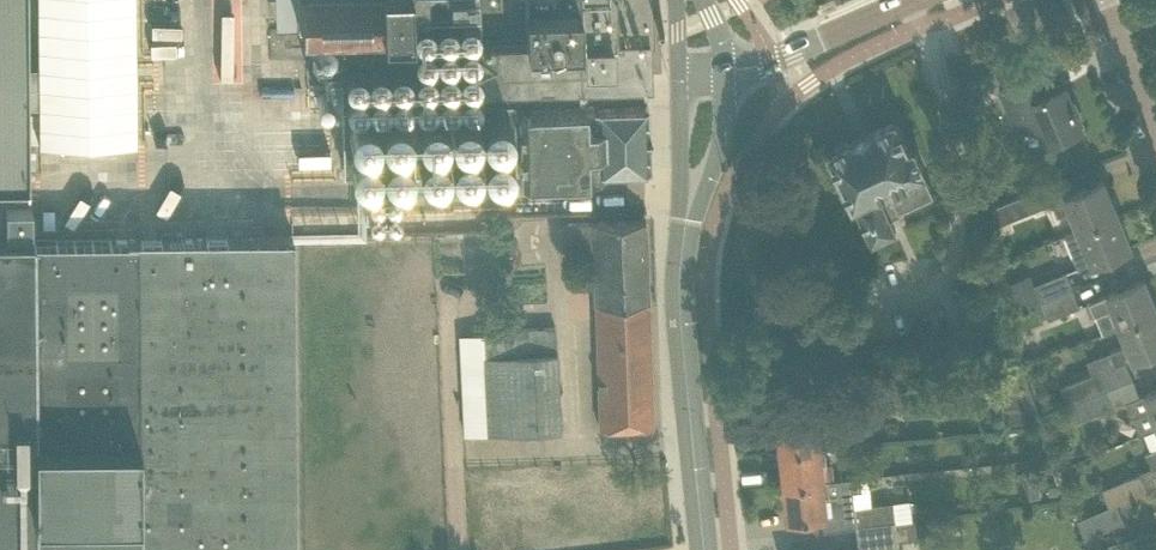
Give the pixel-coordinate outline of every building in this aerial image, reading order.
[(26,0),(0,0),(0,180),(29,180),(28,104),(27,64),(26,0)] [(27,64),(28,104),(38,104),(38,143),(136,142),(134,0),(36,0),(37,64),(27,64)] [(299,28),(339,28),(343,171),(514,167),(513,100),(505,100),(505,78),(647,75),(646,32),(650,32),(649,0),(298,0),(299,28)] [(995,71),(978,78),(982,90),(1000,82),(995,71)] [(1039,75),(1001,90),(1010,113),(1014,121),(1028,116),(1032,126),(1038,124),(1045,143),(1061,136),(1083,127),(1066,85),(1058,88),(1046,93),(1039,75)] [(649,170),(647,106),(517,110),(519,182),(605,179),(604,170),(649,170)] [(934,194),(923,171),(925,170),(914,147),(909,150),(895,120),(849,142),(845,140),(836,144),(836,148),(830,151),(873,242),(897,231),(891,219),(901,214),(899,210),(934,194)] [(1104,180),(1082,189),(1067,195),(1061,180),(993,207),(996,226),(1009,220),(1052,203),(1058,216),(1072,210),(1080,229),(1118,213),(1104,180)] [(346,209),(361,208),(360,187),(344,188),(346,209)] [(293,237),(32,240),(32,209),(6,209),(6,240),(0,240),(0,549),(295,549),(293,237)] [(1118,213),(1080,229),(1065,235),(1078,268),(1092,262),(1093,262),(1109,256),(1132,247),(1118,213)] [(652,426),(645,220),(591,222),(592,249),(568,250),(569,267),(593,266),(599,428),(652,426)] [(1066,272),(1034,284),(1041,301),(1072,289),(1066,272)] [(1095,315),(1096,315),(1104,333),(1121,326),(1155,312),(1155,307),(1144,279),(1122,288),(1108,294),(1109,294),(1090,302),(1095,315)] [(1080,306),(1072,289),(1041,301),(1049,319),(1080,306)] [(1127,360),(1134,357),(1134,358),(1149,352),(1155,349),(1155,312),(1121,326),(1129,344),(1110,351),(1115,364),(1061,386),(1068,404),(1134,378),(1127,360)] [(482,330),(482,334),(459,335),(464,435),(487,433),(559,430),(554,327),(482,330)] [(1141,395),(1134,378),(1068,404),(1075,422),(1126,401),(1132,417),(1140,435),(1155,428),(1155,389),(1141,395)] [(1057,395),(1048,384),(1037,393),(1046,404),(1057,395)] [(820,446),(819,428),(838,426),(837,425),(856,423),(854,409),(780,417),(780,415),(778,415),(781,451),(820,447),(820,446)] [(841,458),(859,456),(858,443),(839,445),(841,458)] [(825,446),(820,446),(820,447),(781,451),(785,484),(824,481),(822,462),(827,461),(825,446)] [(1147,453),(1153,468),(1155,467),(1155,449),(1147,453)] [(1025,470),(1027,496),(1041,494),(1039,469),(1025,470)] [(1148,490),(1141,473),(1102,488),(1109,506),(1117,503),(1148,490)] [(863,489),(861,476),(843,478),(843,479),(824,481),(785,484),(788,520),(790,520),(790,518),(827,514),(852,506),(851,491),(863,489)] [(896,520),(894,501),(852,506),(855,526),(857,525),(896,520)] [(1117,503),(1109,506),(1078,519),(1085,537),(1124,521),(1117,503)] [(899,542),(931,537),(929,519),(916,520),(916,519),(896,522),(896,520),(857,525),(860,547),(835,549),(861,549),(899,545),(899,542)]
